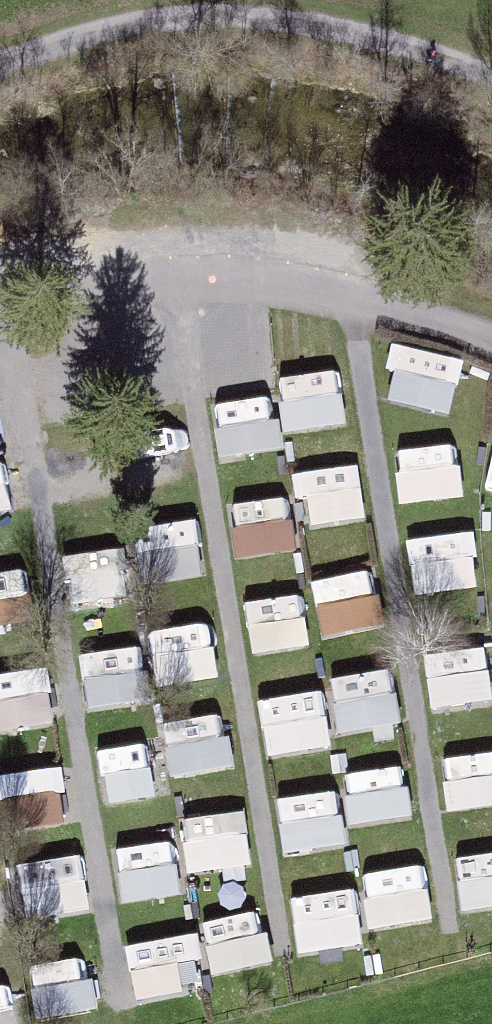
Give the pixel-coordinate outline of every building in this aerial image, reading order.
[(386,389),(453,403),(464,349),(397,335),(386,389)] [(350,412),(339,358),(279,370),(289,423),(350,412)] [(279,392),(222,390),(221,443),(277,444),(279,392)] [(398,440),(404,492),(463,486),(458,434),(398,440)] [(317,556),(372,546),(356,452),(301,462),(317,556)] [(483,479),(491,482),(491,454),(483,479)] [(276,486),(230,496),(240,545),(286,536),(276,486)] [(145,519),(152,573),(207,565),(200,512),(145,519)] [(416,582),(473,579),(470,525),(413,528),(416,582)] [(121,540),(68,545),(73,591),(125,586),(121,540)] [(248,591),(253,637),(302,632),(297,586),(248,591)] [(21,589),(0,590),(0,623),(23,621),(21,589)] [(157,620),(164,676),(218,668),(211,613),(157,620)] [(147,634),(84,642),(91,698),(153,690),(147,634)] [(425,647),(435,703),(491,693),(491,680),(485,637),(425,647)] [(404,712),(391,656),(329,671),(342,726),(404,712)] [(54,716),(48,658),(0,663),(0,722),(54,716)] [(261,687),(267,745),(333,738),(327,680),(261,687)] [(227,706),(165,716),(173,767),(235,758),(227,706)] [(162,730),(102,732),(104,787),(164,785),(162,730)] [(446,746),(449,799),(491,796),(491,743),(446,746)] [(61,757),(4,765),(12,822),(69,814),(61,757)] [(406,758),(345,764),(350,815),(411,808),(406,758)] [(285,844),(345,841),(342,783),(283,785),(285,844)] [(448,803),(449,835),(491,833),(491,801),(448,803)] [(184,806),(187,863),(251,860),(248,803),(184,806)] [(120,836),(123,887),(177,884),(174,832),(120,836)] [(491,899),(491,842),(456,848),(465,903),(491,899)] [(21,851),(28,907),(93,899),(86,843),(21,851)] [(371,918),(435,909),(427,855),(363,864),(371,918)] [(298,943),(363,937),(357,879),(292,885),(298,943)] [(213,966),(273,957),(265,900),(205,909),(213,966)] [(133,985),(204,981),(201,925),(130,930),(133,985)] [(46,1009),(93,1000),(84,953),(37,962),(46,1009)] [(0,975),(0,1023),(12,1023),(12,975),(0,975)]
